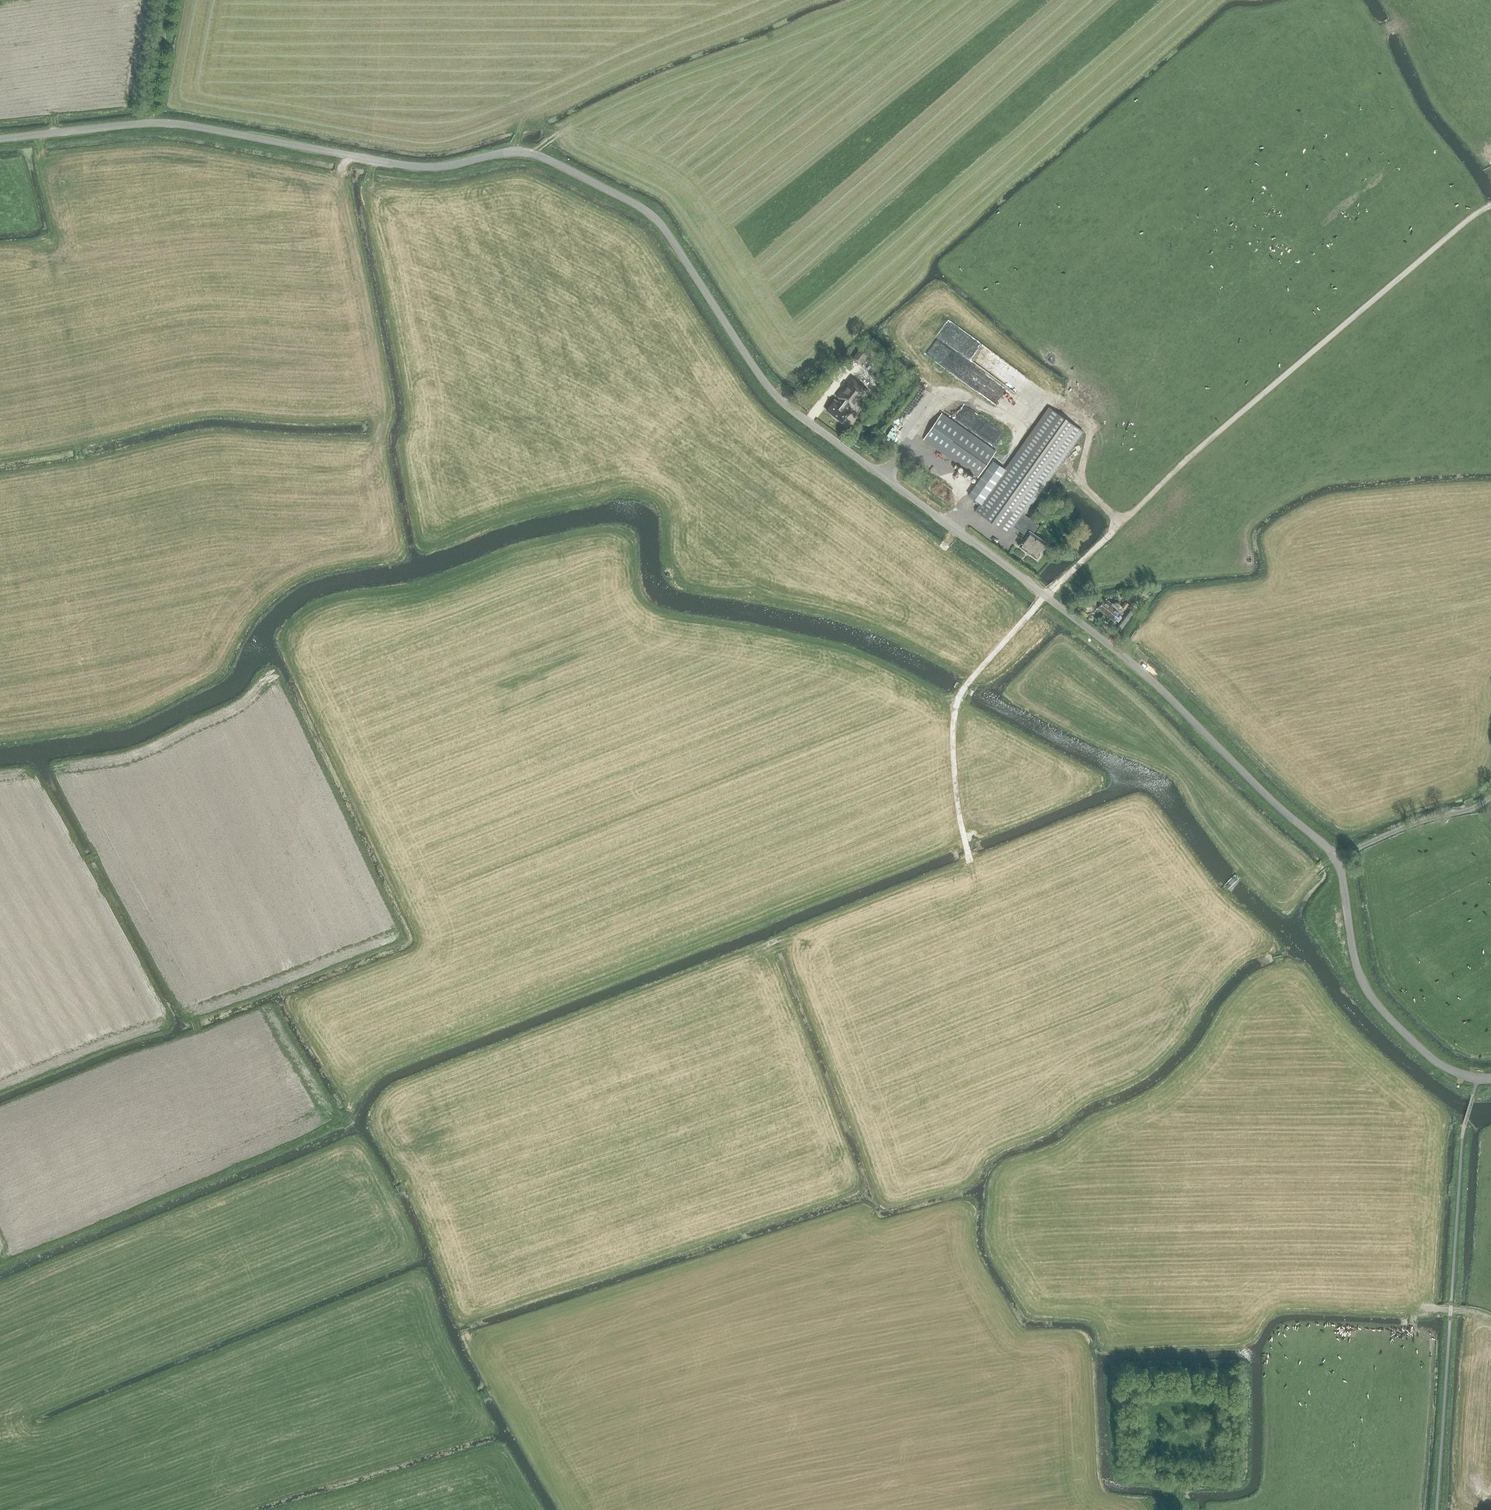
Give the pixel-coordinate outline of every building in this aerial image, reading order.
[(860,365),(873,349),(864,343),(852,359),(860,365)] [(837,401),(834,399),(825,410),(842,424),(851,412),(848,410),(850,408),(853,411),(868,391),(851,377),(836,397),(838,399),(837,401)] [(1005,469),(993,460),(968,495),(980,504),(975,511),(1010,535),(1015,527),(1026,535),(1019,546),(1037,558),(1047,543),(1033,533),(1039,525),(1024,514),(1082,431),(1047,407),(1005,469)] [(923,439),(978,477),(996,452),(941,413),(923,439)] [(1097,608),(1114,621),(1121,613),(1120,613),(1124,608),(1125,609),(1129,604),(1125,601),(1121,606),(1112,598),(1104,600),(1097,608)] [(1123,628),(1137,606),(1132,603),(1118,625),(1123,628)]
